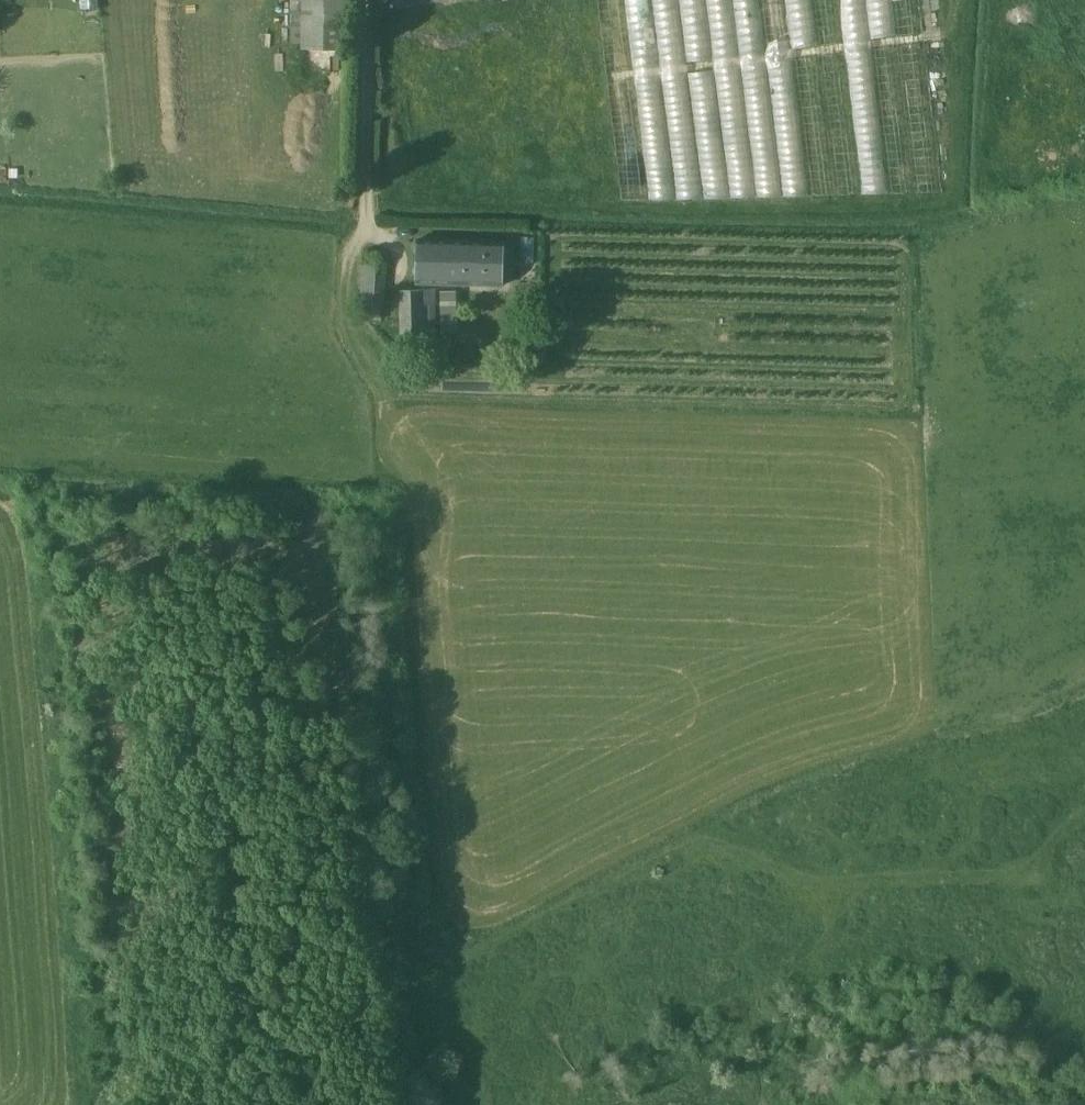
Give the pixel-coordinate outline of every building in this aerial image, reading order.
[(348,50),(349,0),(303,0),(302,49),(348,50)] [(635,80),(657,52),(708,65),(665,84),(718,78),(724,70),(742,0),(626,0),(635,80)] [(748,49),(760,0),(767,62),(878,49),(882,36),(895,152),(820,160),(839,87),(796,92),(800,133),(775,166),(773,149),(754,158),(758,199),(765,171),(944,216),(919,0),(742,0),(748,49)] [(419,283),(503,286),(505,241),(420,239),(419,283)] [(362,307),(383,309),(388,254),(366,252),(362,307)] [(442,305),(441,289),(399,290),(401,343),(427,342),(426,305),(442,305)]
